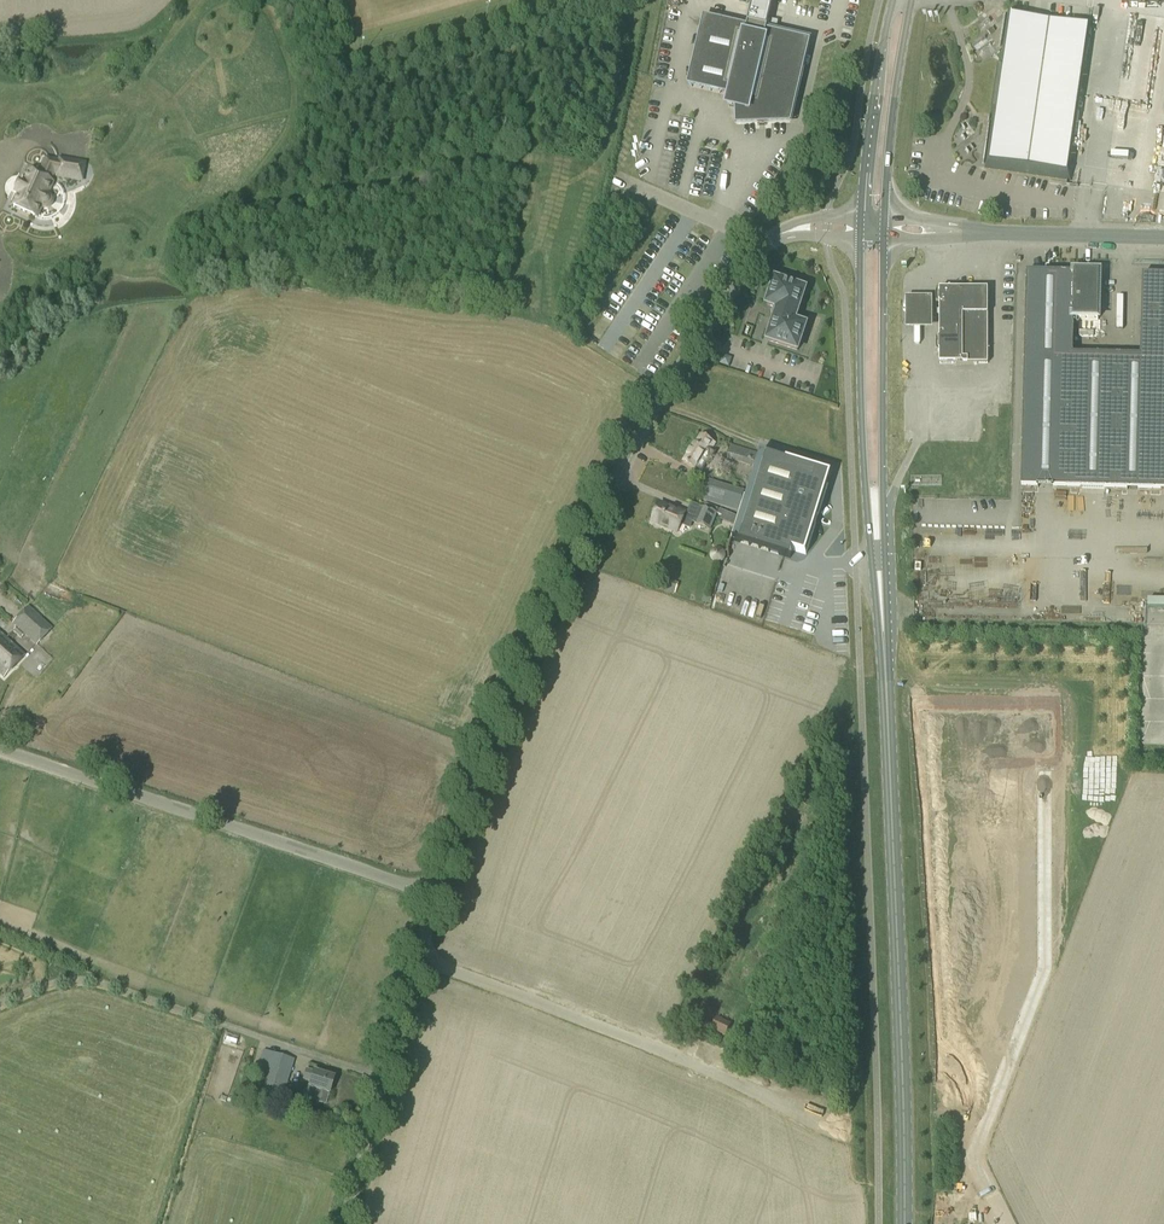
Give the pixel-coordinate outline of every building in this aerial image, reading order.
[(1066,180),(1089,23),(1009,11),(986,168),(1066,180)] [(770,124),(791,123),(810,40),(767,30),(768,27),(748,22),(747,27),(703,17),(687,86),(726,95),(724,107),(735,109),(736,126),(757,125),(757,130),(770,129),(770,124)] [(85,163),(59,159),(59,161),(44,159),(37,175),(28,171),(23,183),(20,181),(14,195),(17,196),(12,207),(37,219),(41,209),(43,210),(45,210),(47,210),(48,209),(50,208),(51,207),(52,206),(52,205),(53,204),(53,203),(54,201),(54,200),(53,199),(53,198),(53,196),(52,195),(51,194),(50,194),(49,193),(53,183),(51,182),(54,176),(56,176),(56,178),(82,183),(85,163)] [(63,214),(67,204),(61,202),(57,212),(63,214)] [(1099,275),(1066,275),(1027,273),(1021,488),(1163,492),(1163,277),(1142,276),(1140,358),(1073,356),(1074,320),(1098,321),(1099,275)] [(786,284),(777,281),(768,306),(779,310),(769,342),(798,352),(807,327),(795,323),(806,291),(796,288),(797,285),(787,281),(786,284)] [(957,312),(958,290),(940,290),(940,364),(962,364),(962,358),(956,358),(957,312)] [(957,312),(988,313),(988,290),(958,290),(957,312)] [(932,330),(932,298),(906,297),(906,330),(932,330)] [(988,365),(988,313),(957,312),(956,358),(962,358),(962,364),(988,365)] [(715,365),(721,352),(706,345),(700,358),(715,365)] [(685,464),(695,470),(702,473),(706,465),(708,466),(716,452),(713,451),(715,448),(714,447),(716,444),(701,436),(696,445),(695,445),(685,464)] [(727,459),(753,467),(758,452),(732,444),(727,459)] [(786,461),(760,452),(732,539),(790,557),(793,549),(806,553),(827,485),(817,482),(821,470),(787,459),(786,461)] [(739,511),(745,491),(709,480),(703,500),(739,511)] [(1020,505),(1031,505),(1031,489),(1019,490),(1020,505)] [(911,496),(911,510),(921,510),(921,496),(911,496)] [(710,531),(717,513),(718,509),(706,504),(699,520),(671,509),(671,510),(660,505),(653,523),(677,533),(680,526),(690,530),(693,523),(696,524),(695,525),(710,531)] [(722,509),(717,522),(730,526),(734,513),(722,509)] [(721,560),(723,553),(712,550),(710,558),(721,560)] [(819,604),(819,623),(828,623),(829,604),(819,604)] [(52,631),(28,608),(13,624),(37,647),(52,631)] [(0,644),(0,675),(4,678),(25,654),(6,637),(0,644)] [(693,1019),(696,1010),(690,1007),(686,1017),(693,1019)] [(726,1037),(732,1024),(717,1017),(712,1030),(726,1037)] [(284,1095),(295,1060),(263,1051),(257,1070),(264,1072),(259,1087),(284,1095)] [(330,1095),(335,1079),(305,1070),(302,1081),(310,1083),(309,1089),(317,1091),(314,1103),(325,1106),(328,1094),(330,1095)]
